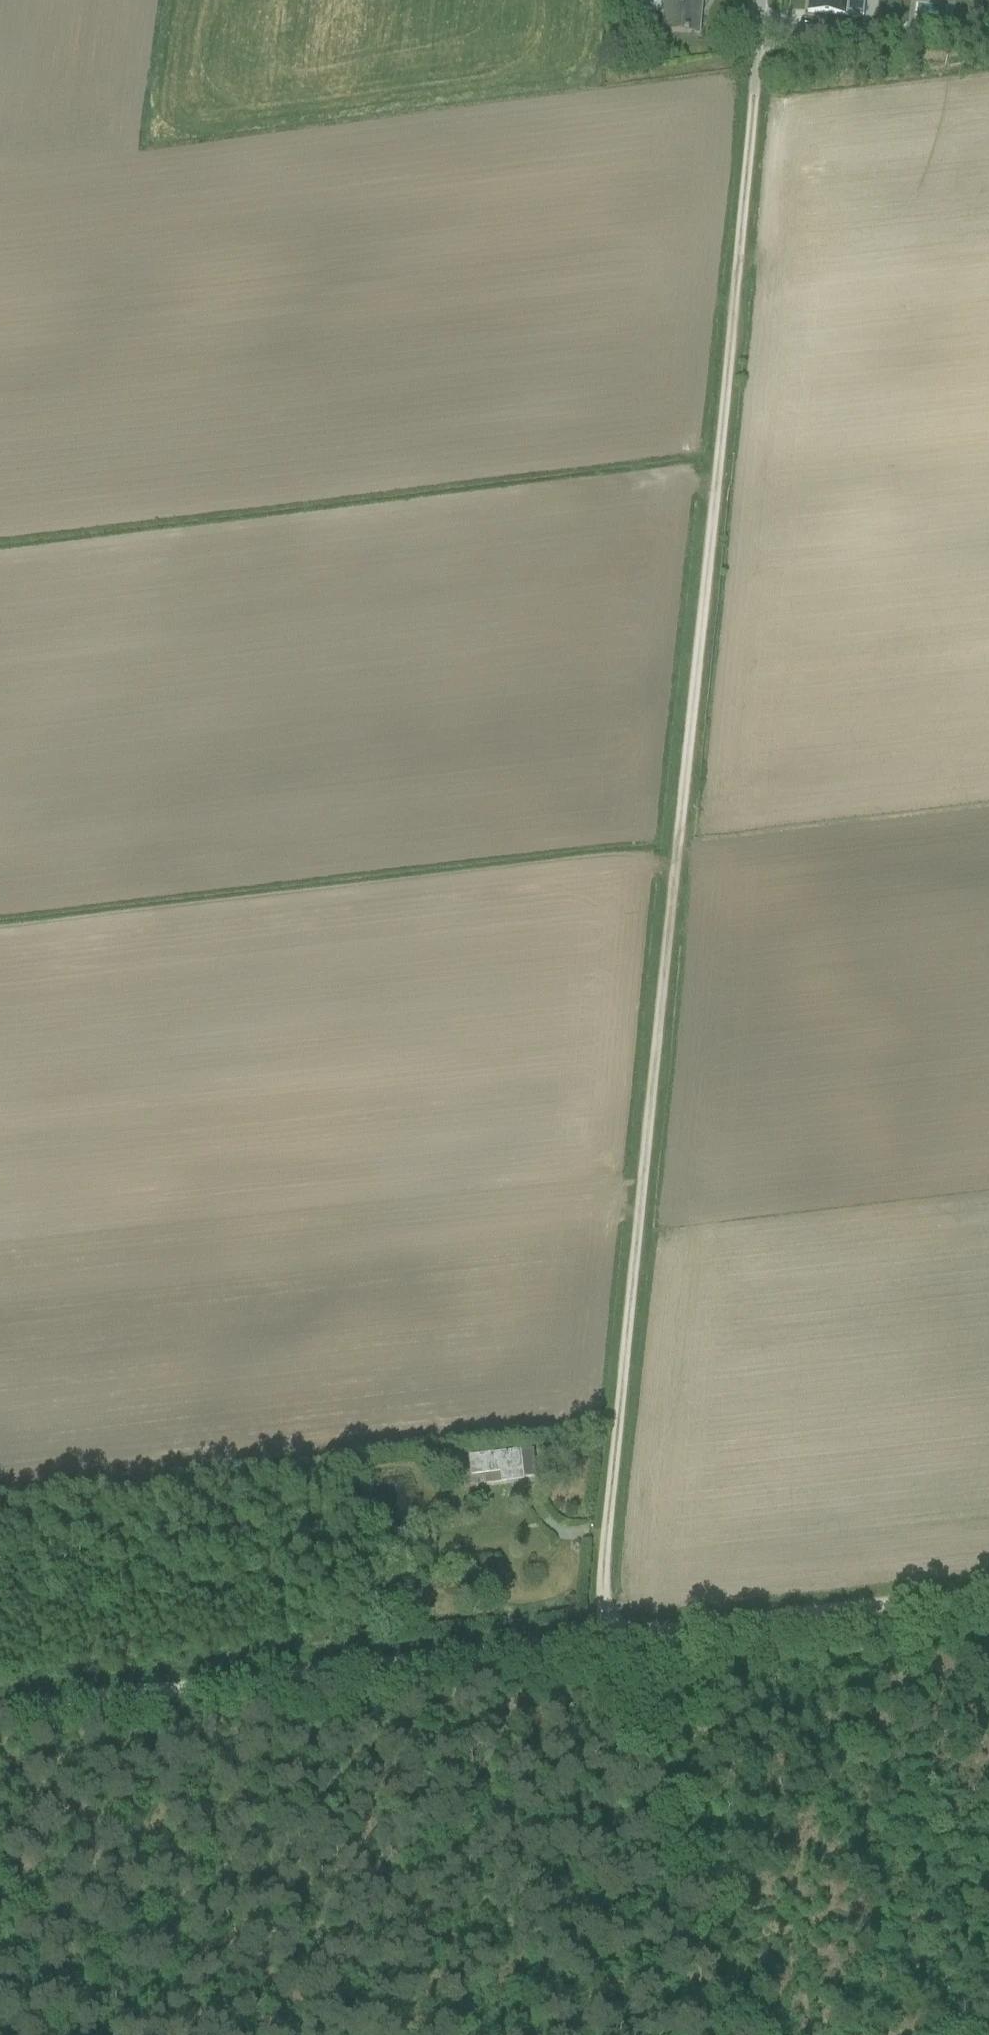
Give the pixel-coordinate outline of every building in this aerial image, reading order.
[(697,39),(699,20),(696,19),(696,13),(700,12),(700,0),(657,0),(657,1),(654,0),(651,0),(648,1),(644,4),(643,9),(645,15),(652,19),(657,19),(661,19),(659,36),(697,39)] [(519,1454),(468,1461),(470,1480),(499,1477),(500,1487),(522,1485),(522,1482),(534,1482),(532,1455),(519,1456),(519,1454)] [(446,1473),(462,1472),(462,1456),(445,1457),(446,1473)]
